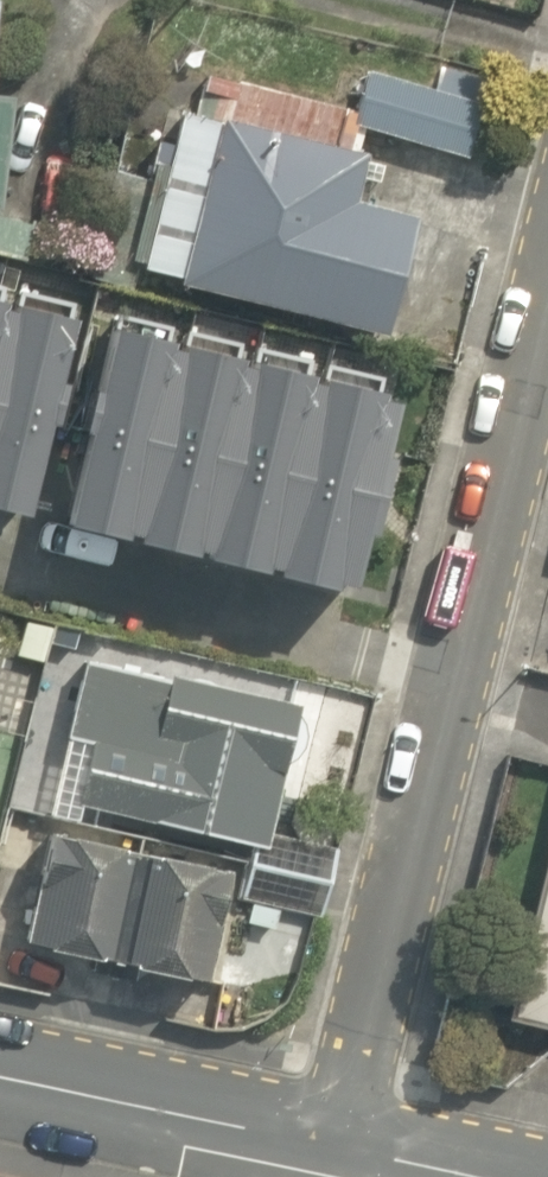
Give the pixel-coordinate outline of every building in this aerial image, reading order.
[(475,91),(351,63),(338,124),(461,152),(475,91)] [(134,271),(376,325),(403,203),(333,187),(342,145),(170,107),(134,271)] [(30,532),(55,437),(61,438),(66,420),(58,418),(79,336),(22,321),(20,326),(10,323),(11,318),(0,316),(0,525),(30,532)] [(339,599),(356,603),(370,551),(378,553),(398,476),(387,473),(401,418),(389,415),(390,411),(327,394),(325,400),(314,398),(315,392),(255,376),(254,382),(245,380),(246,376),(188,361),(186,367),(171,364),(172,359),(117,345),(101,406),(95,405),(84,449),(91,451),(68,541),(129,556),(130,550),(141,553),(140,558),(198,573),(200,566),(211,569),(209,575),(268,590),(269,583),(280,586),(279,591),(337,606),(339,599)] [(289,703),(69,651),(36,791),(256,844),(289,703)] [(23,987),(31,946),(187,977),(211,860),(0,818),(0,982),(23,987)] [(505,1022),(547,1033),(547,839),(505,1022)]
